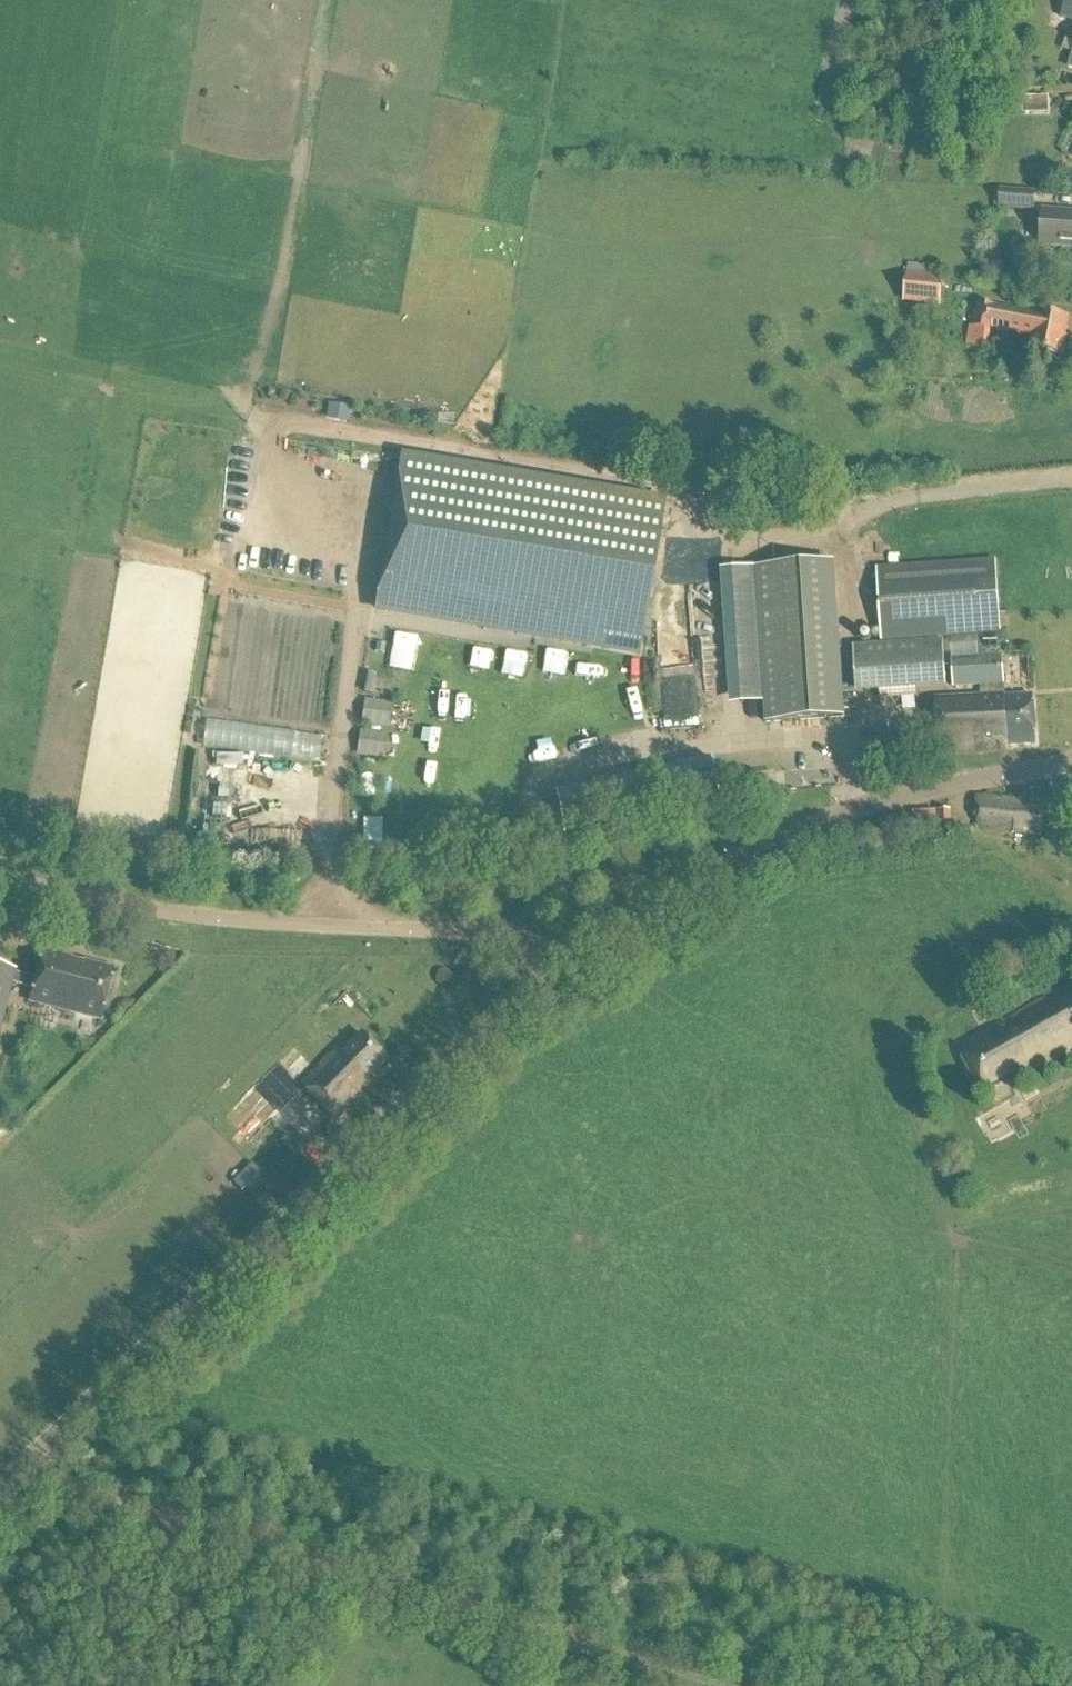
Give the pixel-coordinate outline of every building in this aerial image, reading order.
[(1062,20),(1071,23),(1071,0),(1068,0),(1062,20)] [(1024,77),(1024,89),(1036,89),(1036,77),(1024,77)] [(1023,99),(1023,116),(1031,115),(1031,99),(1023,99)] [(1000,191),(998,211),(1034,213),(1036,193),(1000,191)] [(1041,246),(1071,248),(1071,213),(1043,211),(1041,246)] [(908,276),(905,305),(942,309),(945,278),(908,276)] [(974,327),(970,326),(967,346),(970,346),(970,347),(986,350),(989,332),(992,332),(992,330),(1010,333),(1010,330),(1035,334),(1032,350),(1062,355),(1068,319),(1037,313),(1035,316),(1011,312),(1011,310),(997,307),(997,309),(978,306),(974,327)] [(348,425),(351,410),(328,406),(325,421),(348,425)] [(400,459),(375,611),(475,628),(477,611),(595,631),(592,647),(638,655),(664,503),(400,459)] [(1002,638),(998,563),(878,570),(882,645),(977,640),(978,658),(953,659),(954,687),(981,685),(982,696),(938,699),(941,755),(1011,752),(1011,747),(1036,746),(1033,697),(1007,698),(1004,657),(1002,657),(1001,638),(1002,638)] [(829,720),(825,660),(818,564),(757,568),(767,724),(829,720)] [(855,648),(856,660),(858,684),(948,678),(945,642),(855,648)] [(698,712),(697,667),(662,669),(663,713),(698,712)] [(209,724),(208,748),(326,753),(327,729),(209,724)] [(710,759),(554,794),(563,831),(718,796),(710,759)] [(980,826),(981,826),(989,829),(1042,835),(1044,813),(1024,811),(1024,804),(978,799),(980,826)] [(952,812),(938,812),(939,833),(953,832),(952,812)] [(113,971),(41,953),(35,980),(32,990),(29,1003),(100,1021),(113,971)] [(9,985),(32,990),(35,980),(12,974),(13,972),(0,969),(0,1022),(9,985)] [(1028,1074),(1071,1049),(1071,988),(1071,986),(960,1048),(985,1093),(1025,1070),(1028,1074)] [(336,1048),(299,1086),(333,1120),(364,1088),(361,1085),(384,1061),(358,1036),(341,1053),(336,1048)] [(263,1159),(242,1178),(260,1198),(281,1178),(263,1159)]
